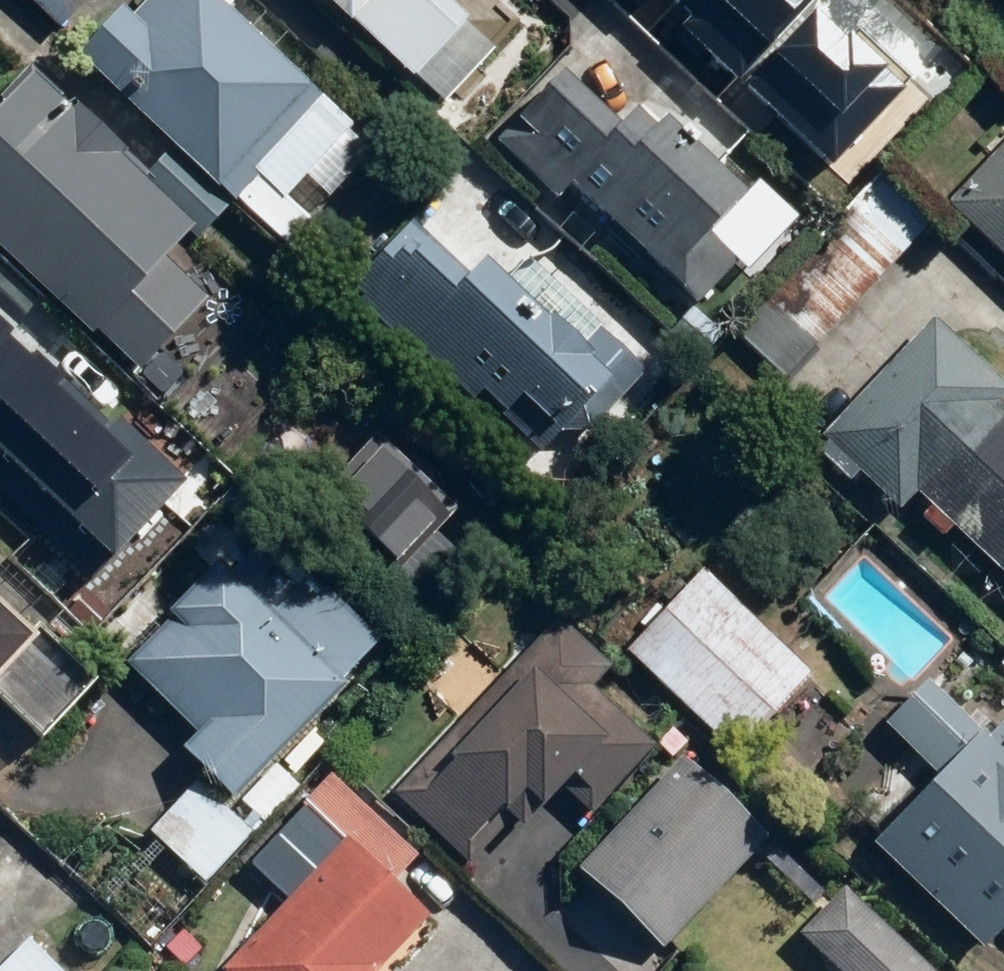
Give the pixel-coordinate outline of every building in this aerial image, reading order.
[(236,0),(164,0),(149,17),(136,6),(93,53),(302,240),(328,211),(303,190),(368,118),(236,0)] [(366,17),(381,0),(348,0),(366,17)] [(366,17),(425,69),(479,9),(468,0),(381,0),(366,17)] [(738,66),(801,0),(668,0),(738,66)] [(826,11),(759,87),(837,156),(904,80),(826,11)] [(643,120),(577,66),(511,147),(568,194),(577,182),(684,270),(763,174),(685,110),(676,122),(656,105),(643,120)] [(223,208),(165,150),(151,163),(56,67),(0,122),(0,223),(102,327),(110,318),(154,363),(224,293),(180,249),(223,208)] [(959,192),(1003,236),(1003,146),(959,192)] [(435,222),(371,288),(479,394),(490,382),(523,414),(547,390),(592,435),(656,369),(604,319),(599,324),(545,271),(538,278),(506,247),(484,269),(435,222)] [(917,503),(930,489),(1003,556),(1003,365),(941,308),(833,427),(917,503)] [(71,582),(180,478),(124,421),(114,431),(0,314),(0,509),(71,582)] [(467,499),(386,427),(338,481),(418,553),(467,499)] [(389,638),(332,581),(297,617),(236,556),(141,650),(211,721),(196,735),(243,783),(389,638)] [(711,556),(632,638),(751,752),(830,669),(711,556)] [(0,573),(0,689),(6,683),(55,729),(108,672),(0,573)] [(598,803),(658,741),(589,675),(607,657),(564,616),(401,784),(474,856),(541,787),(562,807),(582,786),(598,803)] [(895,720),(949,772),(889,834),(996,939),(1003,930),(1003,735),(940,673),(895,720)] [(787,827),(694,745),(587,867),(681,949),(787,827)] [(405,874),(429,848),(344,768),(315,800),(352,835),(231,968),(235,970),(383,970),(442,907),(405,874)] [(860,970),(948,970),(854,883),(814,927),(860,970)] [(37,933),(0,969),(0,970),(74,970),(37,933)]
